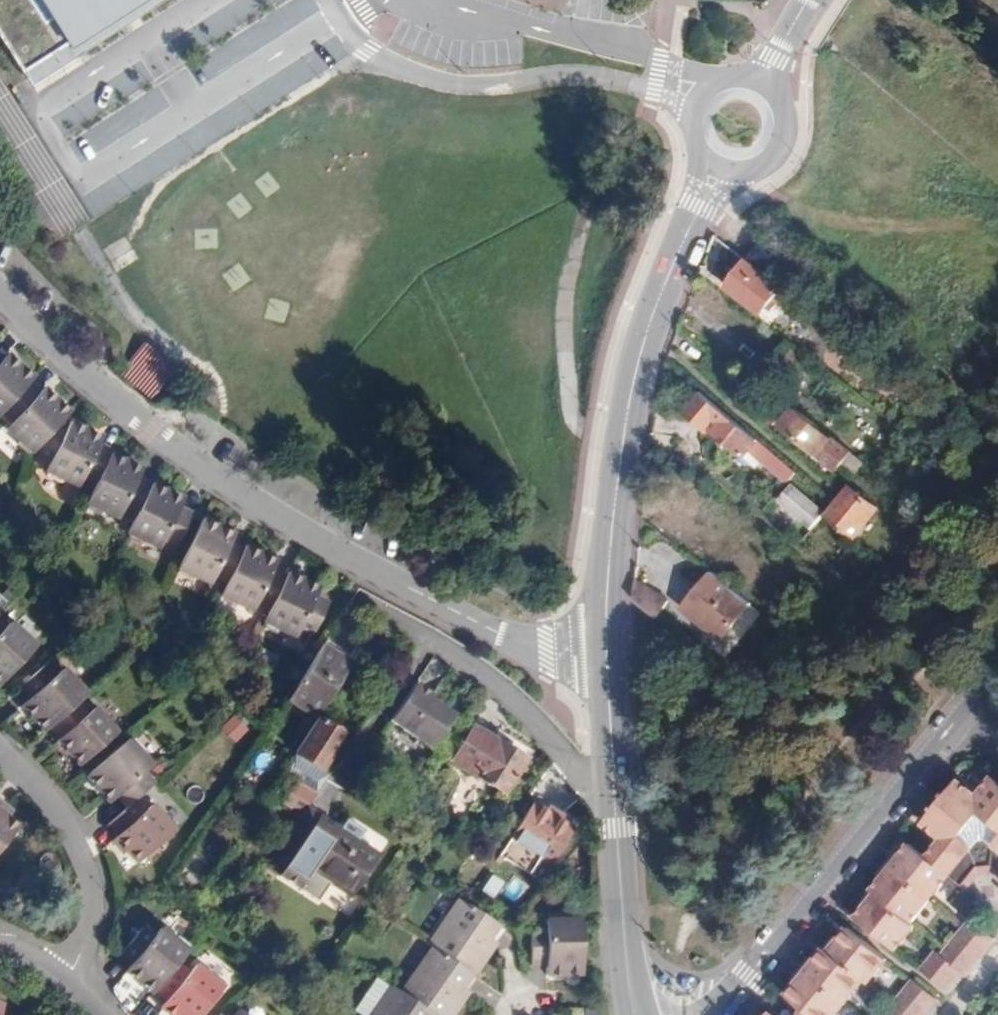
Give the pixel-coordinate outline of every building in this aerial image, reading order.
[(29,76),(34,83),(172,0),(0,0),(0,32),(29,76)] [(762,253),(755,262),(770,274),(777,265),(762,253)] [(748,261),(727,288),(762,315),(766,309),(771,313),(777,305),(788,291),(748,261)] [(788,291),(777,305),(801,324),(811,310),(788,291)] [(176,370),(145,343),(120,373),(152,399),(176,370)] [(32,376),(5,352),(0,358),(0,411),(25,383),(32,376)] [(57,423),(69,409),(43,386),(36,393),(25,383),(0,411),(11,421),(7,426),(33,449),(35,446),(57,423)] [(758,440),(699,392),(684,410),(708,431),(710,430),(744,458),(745,456),(758,440)] [(797,409),(783,426),(817,454),(818,453),(831,438),(797,409)] [(110,453),(112,449),(96,441),(100,432),(70,418),(64,429),(50,459),(46,468),(76,483),(80,474),(96,482),(110,453)] [(50,459),(64,429),(57,423),(35,446),(50,459)] [(850,453),(831,438),(818,453),(837,468),(840,465),(850,453)] [(745,456),(757,467),(753,472),(774,489),(783,478),(789,483),(797,472),(758,440),(745,456)] [(150,485),(135,478),(140,468),(110,453),(96,482),(85,503),(117,518),(120,511),(135,517),(150,485)] [(861,463),(850,453),(840,465),(852,475),(861,463)] [(178,545),(193,511),(181,505),(184,498),(152,483),(150,485),(135,517),(128,532),(161,547),(165,539),(178,545)] [(848,486),(834,503),(824,516),(852,540),(877,509),(848,486)] [(792,489),(781,503),(811,527),(821,514),(792,489)] [(229,580),(244,547),(231,541),(235,532),(203,517),(179,567),(211,583),(215,573),(229,580)] [(270,609),(287,573),(273,567),(276,559),(245,545),(244,547),(229,580),(222,595),(253,610),(257,602),(270,609)] [(316,633),(330,600),(316,594),(320,585),(288,570),(287,573),(270,609),(264,621),(296,637),(301,627),(316,633)] [(750,604),(711,572),(682,607),(722,639),(741,616),(744,618),(749,612),(746,610),(750,604)] [(636,581),(634,600),(654,617),(666,600),(636,581)] [(35,644),(11,621),(3,629),(0,626),(0,681),(35,644)] [(382,654),(396,632),(384,623),(369,646),(382,654)] [(327,692),(352,654),(328,637),(293,692),(317,708),(320,702),(327,692)] [(89,692),(66,666),(59,672),(48,660),(20,685),(31,697),(24,702),(48,729),(52,725),(80,700),(89,692)] [(350,715),(363,694),(341,681),(332,696),(327,692),(320,702),(326,706),(319,716),(344,732),(354,717),(350,715)] [(456,714),(410,686),(386,724),(432,752),(456,714)] [(118,734),(94,707),(89,712),(80,700),(52,725),(61,736),(58,738),(82,765),(118,734)] [(529,755),(466,723),(444,771),(504,800),(529,755)] [(137,800),(156,783),(146,772),(154,765),(131,738),(88,774),(111,801),(119,795),(129,807),(137,800)] [(322,778),(333,761),(313,747),(301,764),(322,778)] [(970,797),(951,782),(934,803),(916,826),(935,841),(920,861),(903,847),(884,871),(865,896),(868,899),(849,923),(889,954),(908,930),(904,927),(923,903),(942,879),(959,892),(972,875),(984,874),(997,885),(997,789),(985,779),(970,797)] [(327,844),(345,818),(310,796),(270,856),(286,866),(307,832),(327,844)] [(589,824),(530,796),(498,854),(547,882),(589,824)] [(139,865),(175,834),(153,808),(148,812),(137,800),(129,807),(109,824),(120,836),(117,839),(139,865)] [(23,832),(8,818),(13,812),(0,801),(0,857),(23,832)] [(359,887),(386,844),(346,819),(329,845),(327,844),(305,878),(326,891),(337,873),(359,887)] [(305,878),(327,844),(307,832),(286,866),(305,878)] [(420,949),(468,981),(497,938),(449,906),(420,949)] [(959,931),(950,942),(939,955),(935,961),(929,957),(915,975),(939,994),(953,976),(959,980),(974,961),(988,943),(965,924),(959,931)] [(537,985),(572,985),(572,931),(538,931),(537,985)] [(819,952),(800,975),(781,999),(799,1014),(801,1014),(834,1014),(840,1007),(858,984),(862,987),(881,964),(842,932),(823,956),(819,952)] [(120,977),(149,998),(182,954),(153,933),(120,977)] [(467,988),(419,957),(393,997),(421,1014),(449,1014),(467,988)] [(217,993),(189,971),(155,1014),(200,1014),(217,993)] [(888,1008),(883,1014),(921,1014),(931,1003),(907,985),(893,1002),(888,1008)] [(384,991),(368,1014),(421,1014),(384,991)]
